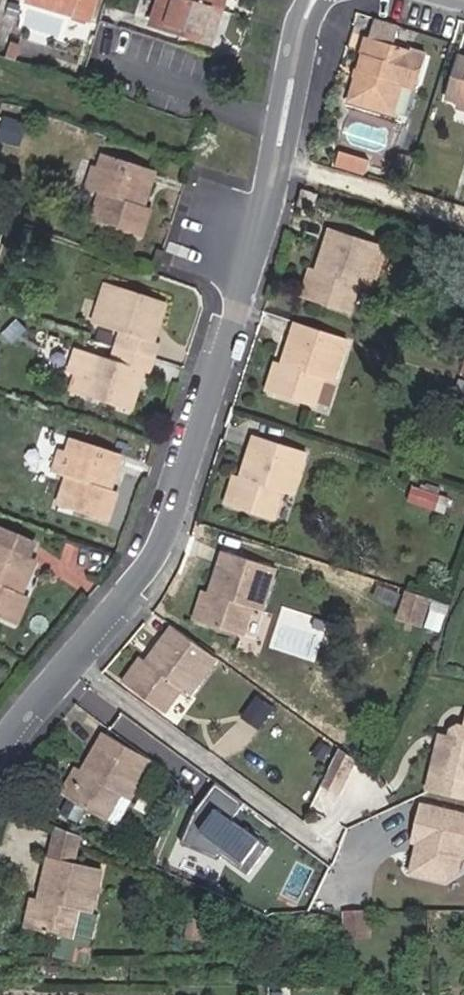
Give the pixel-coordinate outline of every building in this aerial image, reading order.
[(76,4),(70,19),(86,24),(94,0),(64,0),(76,4)] [(157,16),(214,35),(226,0),(162,0),(157,16)] [(406,46),(368,32),(348,95),(387,108),(406,46)] [(457,97),(463,99),(463,55),(454,52),(442,92),(457,97)] [(457,97),(454,107),(463,110),(463,99),(457,97)] [(93,160),(87,183),(96,185),(88,213),(136,228),(144,199),(137,196),(147,163),(96,148),(93,160)] [(78,180),(87,183),(93,160),(85,157),(78,180)] [(319,263),(310,293),(349,305),(357,280),(366,284),(381,237),(332,222),(319,263)] [(302,291),(310,293),(319,263),(312,261),(302,291)] [(89,318),(98,321),(112,280),(102,277),(89,318)] [(113,341),(153,354),(158,338),(152,336),(165,297),(112,280),(98,321),(117,327),(113,341)] [(345,329),(295,314),(282,354),(273,383),(312,396),(321,369),(331,373),(345,329)] [(147,369),(153,354),(113,341),(109,355),(89,349),(76,390),(129,407),(142,368),(147,369)] [(76,390),(89,349),(80,346),(66,386),(76,390)] [(273,383),(282,354),(276,352),(266,381),(273,383)] [(246,473),(237,500),(274,512),(283,486),(297,490),(312,445),(260,428),(246,473)] [(63,444),(56,468),(63,470),(52,503),(100,518),(111,487),(103,484),(113,452),(65,436),(63,444)] [(46,464),(56,468),(63,444),(53,441),(46,464)] [(230,498),(237,500),(246,473),(239,470),(230,498)] [(414,487),(411,500),(437,505),(440,491),(414,487)] [(15,615),(26,587),(19,584),(31,550),(0,537),(0,609),(15,615)] [(213,590),(203,619),(242,632),(251,604),(261,608),(276,564),(227,547),(213,590)] [(430,592),(411,586),(403,609),(422,616),(430,592)] [(194,616),(203,619),(213,590),(203,587),(194,616)] [(218,652),(176,621),(148,660),(130,683),(165,709),(183,685),(190,690),(218,652)] [(130,683),(148,660),(143,656),(125,679),(130,683)] [(461,715),(455,719),(452,731),(444,736),(440,735),(429,779),(448,784),(451,776),(454,774),(463,741),(463,716),(461,715)] [(88,763),(73,789),(109,811),(122,787),(131,792),(154,753),(108,727),(88,763)] [(463,741),(454,774),(451,776),(448,784),(463,788),(463,787),(463,741)] [(360,756),(343,744),(324,778),(342,788),(360,756)] [(67,786),(73,789),(88,763),(82,759),(67,786)] [(422,793),(413,829),(421,831),(419,839),(415,841),(411,860),(443,868),(456,861),(461,841),(463,842),(463,803),(422,793)] [(259,859),(240,848),(230,866),(249,876),(259,859)] [(42,892),(35,920),(75,929),(82,902),(94,906),(104,863),(53,850),(42,892)] [(27,918),(35,920),(42,892),(34,890),(27,918)] [(374,926),(372,898),(347,898),(349,928),(374,926)]
